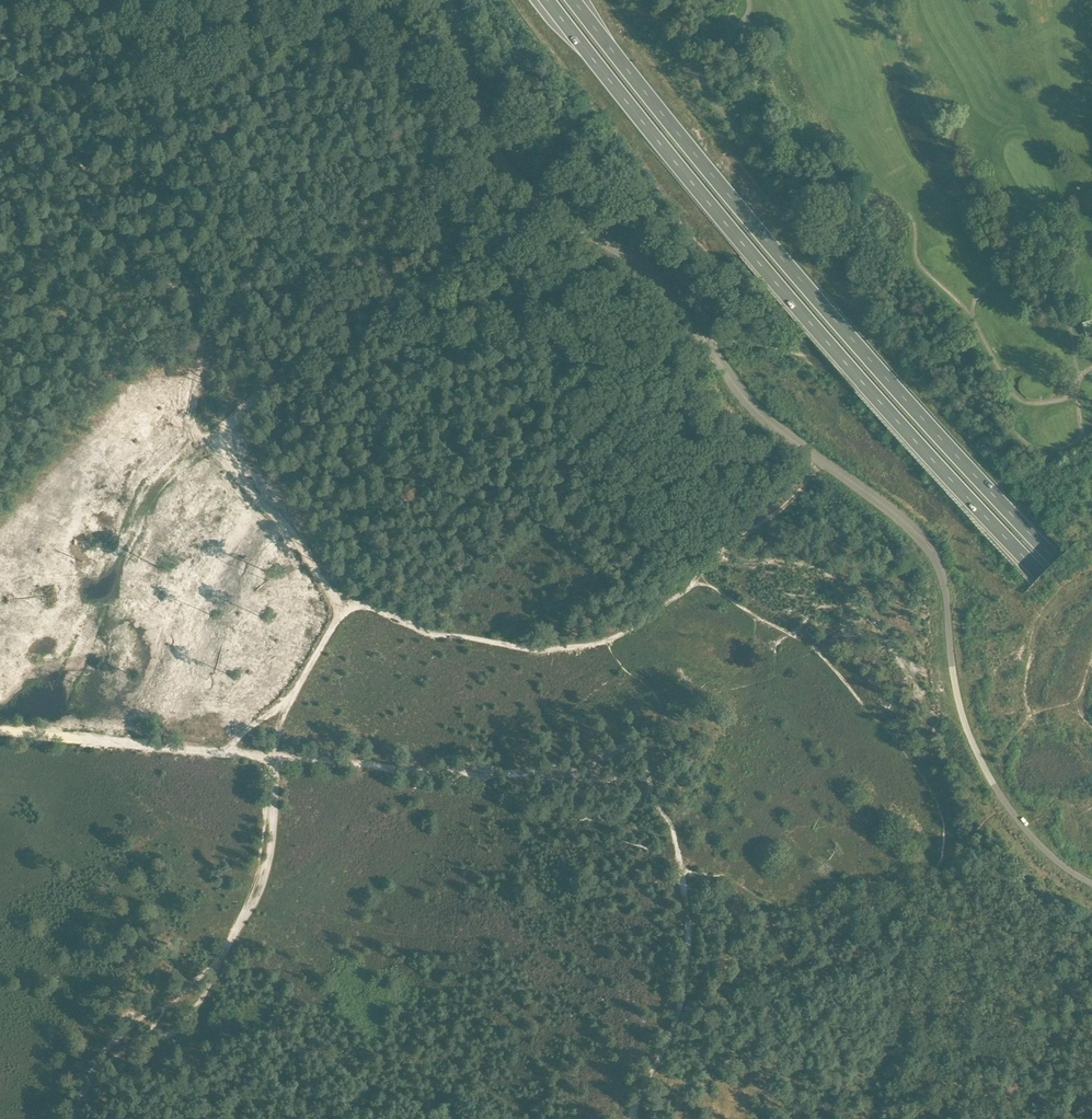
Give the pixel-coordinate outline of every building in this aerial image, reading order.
[(1081,324),(1085,336),(1091,334),(1091,321),(1091,320),(1081,324)]
